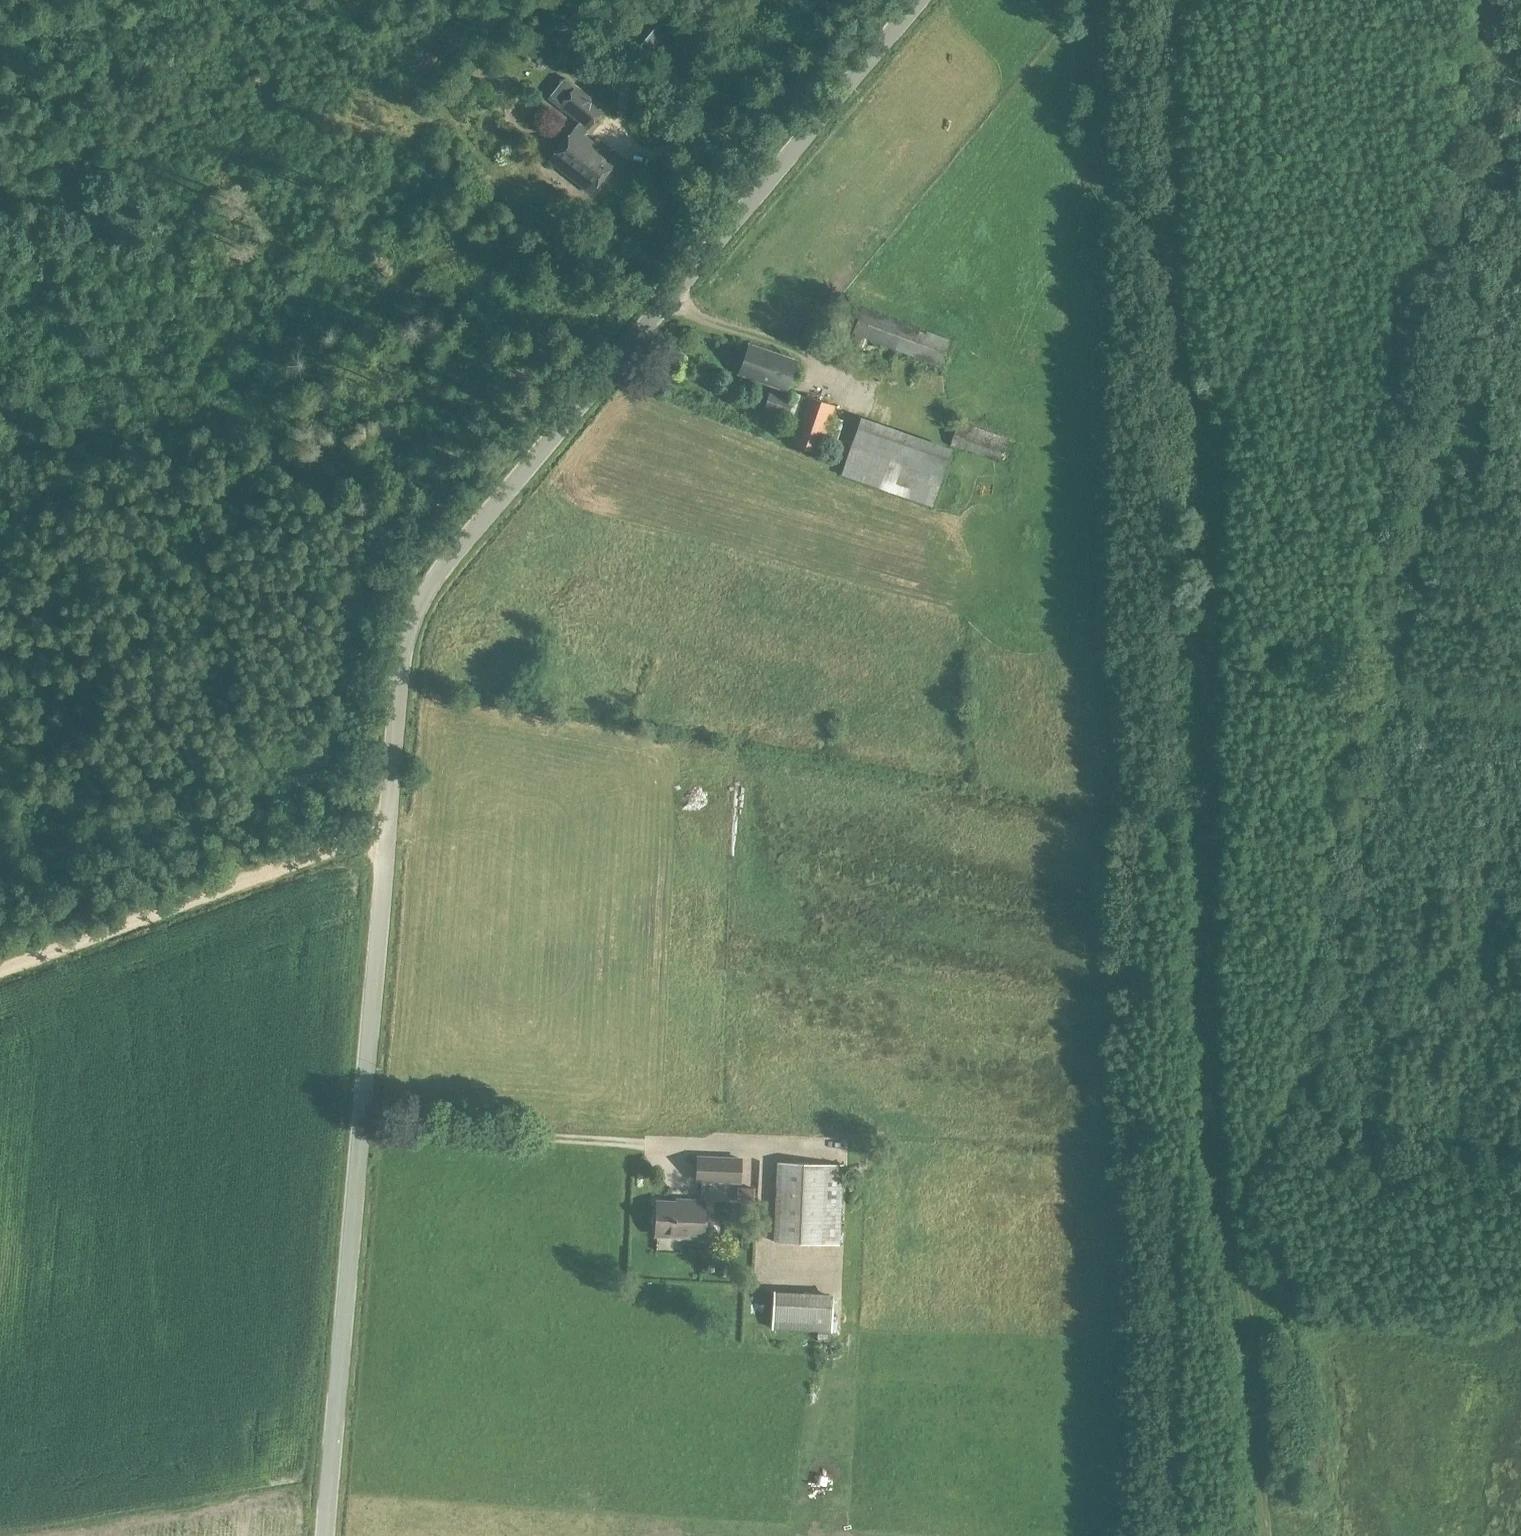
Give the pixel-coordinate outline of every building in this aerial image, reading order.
[(646,11),(622,39),(644,58),(668,30),(667,30),(676,19),(658,4),(649,14),(646,11)] [(559,108),(560,108),(588,129),(605,108),(576,85),(575,87),(561,77),(547,96),(560,105),(559,108)] [(592,192),(615,162),(573,130),(550,160),(592,192)] [(853,334),(939,368),(949,341),(862,308),(853,334)] [(797,360),(749,344),(739,374),(786,390),(797,360)] [(788,416),(792,400),(769,394),(765,409),(788,416)] [(819,453),(835,406),(806,396),(790,443),(819,453)] [(841,475),(931,506),(951,449),(861,418),(841,475)] [(1008,439),(959,421),(951,444),(1000,462),(1008,439)] [(742,1157),(697,1155),(696,1182),(741,1184),(742,1157)] [(846,1167),(779,1164),(776,1244),(843,1246),(846,1167)] [(738,1187),(737,1203),(754,1204),(755,1188),(738,1187)] [(683,1199),(683,1203),(656,1201),(653,1233),(701,1237),(704,1201),(683,1199)] [(774,1291),(773,1329),(832,1331),(833,1294),(774,1291)]
